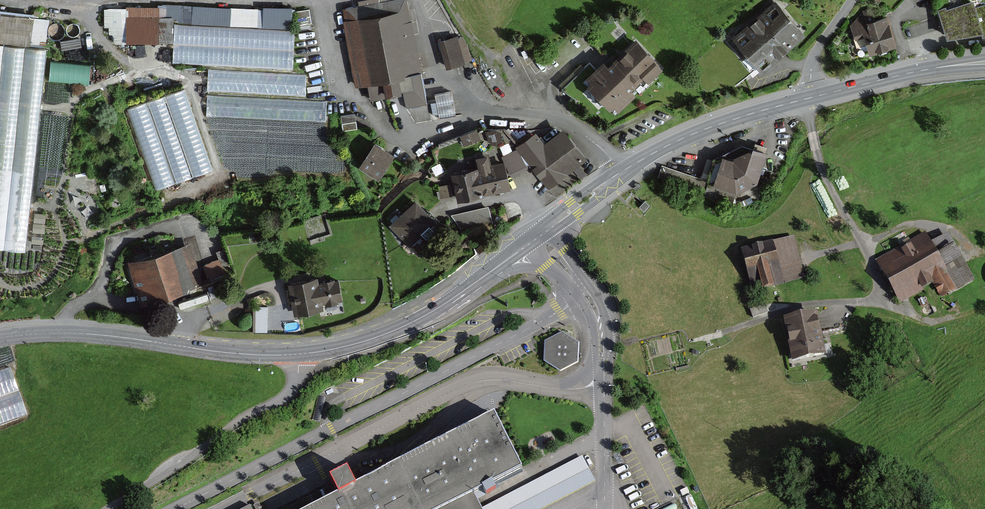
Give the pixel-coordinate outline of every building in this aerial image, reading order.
[(347,20),(407,8),(406,0),(352,0),(353,7),(344,9),(347,20)] [(775,3),(731,40),(760,74),(804,37),(775,3)] [(114,43),(174,44),(173,64),(293,66),(294,9),(106,4),(106,34),(114,34),(114,43)] [(983,36),(976,8),(975,4),(939,13),(948,41),(983,36)] [(976,8),(983,36),(984,39),(984,6),(976,8)] [(369,79),(419,69),(407,8),(347,20),(359,81),(369,79)] [(897,48),(886,18),(876,21),(872,10),(865,12),(850,26),(855,40),(866,36),(873,56),(897,48)] [(63,50),(81,46),(79,38),(61,42),(63,50)] [(458,38),(440,42),(446,68),(464,64),(458,38)] [(636,44),(586,91),(610,117),(660,70),(636,44)] [(0,45),(0,247),(26,249),(45,50),(0,45)] [(51,62),(50,82),(91,83),(91,63),(51,62)] [(579,74),(585,80),(596,69),(590,63),(579,74)] [(419,69),(369,79),(372,97),(387,94),(386,91),(405,87),(408,103),(425,100),(419,69)] [(306,93),(307,73),(209,71),(208,91),(306,93)] [(155,189),(213,171),(186,89),(129,107),(155,189)] [(437,101),(432,102),(434,116),(455,113),(452,91),(436,93),(437,101)] [(208,96),(207,116),(326,120),(327,100),(208,96)] [(356,115),(343,115),(343,129),(357,128),(356,115)] [(465,147),(482,140),(478,128),(461,135),(465,147)] [(584,165),(560,133),(542,146),(534,136),(520,147),(550,189),(584,165)] [(376,141),(360,167),(378,179),(395,154),(376,141)] [(766,155),(755,150),(730,164),(718,161),(710,188),(734,195),(757,186),(766,155)] [(480,165),(453,171),(459,199),(514,187),(507,159),(492,163),(489,153),(478,156),(480,165)] [(441,198),(451,198),(451,185),(441,185),(441,198)] [(436,217),(418,200),(393,225),(411,242),(436,217)] [(491,207),(456,212),(458,233),(493,228),(491,207)] [(304,219),(309,236),(328,231),(323,214),(304,219)] [(923,234),(876,262),(900,303),(933,283),(941,297),(972,279),(946,236),(930,245),(923,234)] [(792,241),(741,254),(750,292),(802,279),(792,241)] [(203,283),(190,243),(129,264),(143,304),(203,283)] [(203,265),(210,279),(225,272),(219,258),(203,265)] [(319,280),(292,284),(296,314),(323,310),(322,302),(342,299),(340,282),(320,285),(319,280)] [(268,307),(255,307),(255,332),(268,332),(268,307)] [(813,316),(788,321),(796,360),(828,353),(824,334),(817,335),(813,316)] [(580,337),(545,337),(545,367),(580,367),(580,337)] [(473,494),(524,468),(497,414),(310,508),(481,508),(473,494)] [(585,460),(489,508),(536,508),(594,479),(585,460)]
